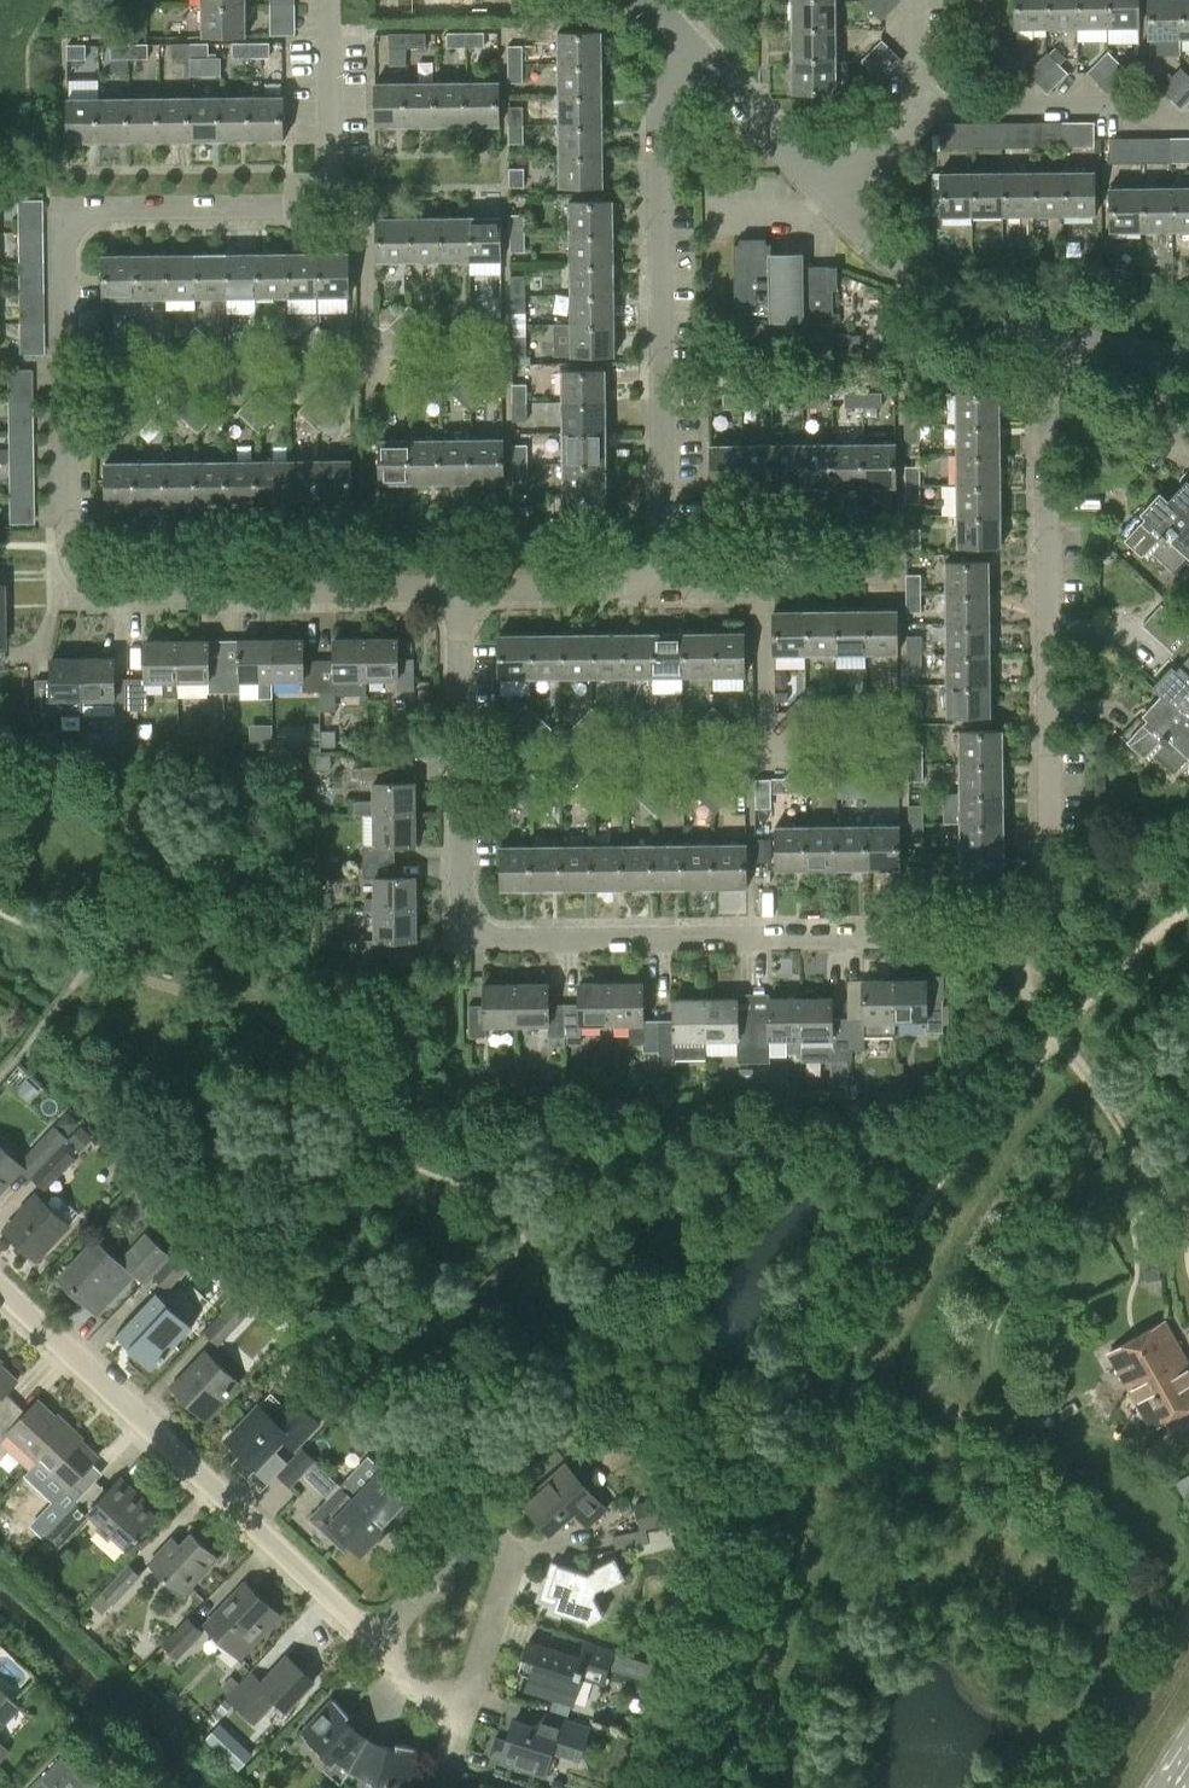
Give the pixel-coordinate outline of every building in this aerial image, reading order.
[(790,31),(834,31),(833,0),(790,1),(790,31)] [(871,11),(882,0),(860,0),(871,11)] [(902,0),(882,0),(871,11),(881,22),(902,1),(902,0)] [(1047,26),(1047,0),(1012,0),(1012,27),(1047,26)] [(1077,0),(1047,0),(1047,26),(1078,26),(1077,0)] [(1108,0),(1077,0),(1078,26),(1108,25),(1108,0)] [(1108,25),(1136,25),(1136,0),(1108,0),(1108,25)] [(1178,38),(1177,0),(1146,0),(1146,38),(1178,38)] [(1178,38),(1188,37),(1188,0),(1177,0),(1178,38)] [(294,35),(294,3),(270,3),(270,35),(294,35)] [(247,35),(246,5),(202,5),(203,36),(247,35)] [(791,62),(834,61),(834,31),(790,31),(791,62)] [(557,33),(557,65),(601,64),(601,32),(557,33)] [(485,33),(467,34),(467,48),(485,47),(485,33)] [(387,34),(387,48),(406,48),(405,34),(387,34)] [(424,34),(405,34),(406,48),(424,48),(424,34)] [(449,48),(467,48),(467,34),(448,34),(449,48)] [(861,61),(872,71),(892,51),(881,41),(861,61)] [(234,58),(252,58),(252,43),(234,44),(234,58)] [(270,43),(252,43),(252,58),(270,57),(270,43)] [(173,58),(191,58),(191,44),(172,44),(173,58)] [(209,44),(191,44),(191,58),(209,58),(209,44)] [(87,59),(86,45),(68,46),(69,59),(87,59)] [(111,59),(130,59),(129,45),(111,45),(111,59)] [(148,45),(129,45),(130,59),(148,59),(148,45)] [(507,47),(508,64),(522,64),(522,46),(507,47)] [(902,61),(892,51),(872,71),(882,82),(902,61)] [(1088,73),(1098,82),(1118,61),(1108,52),(1088,73)] [(1027,73),(1037,83),(1057,62),(1047,53),(1027,73)] [(848,92),(848,61),(834,61),(791,62),(791,93),(848,92)] [(1128,71),(1118,61),(1098,82),(1108,92),(1128,71)] [(1067,72),(1057,62),(1037,83),(1047,93),(1067,72)] [(522,81),(522,64),(508,64),(508,82),(522,81)] [(601,64),(557,65),(558,95),(602,95),(601,64)] [(1158,88),(1168,98),(1188,78),(1178,68),(1158,88)] [(1188,78),(1168,98),(1178,108),(1188,97),(1188,78)] [(497,80),(466,81),(467,125),(498,124),(497,80)] [(99,142),(99,98),(98,81),(70,81),(70,98),(67,98),(68,142),(99,142)] [(375,126),(406,126),(405,81),(374,82),(375,126)] [(436,125),(436,81),(405,81),(406,126),(436,125)] [(467,125),(466,81),(436,81),(436,125),(467,125)] [(602,95),(558,95),(558,126),(602,125),(602,95)] [(221,140),(220,96),(189,97),(190,141),(221,140)] [(251,140),(251,96),(220,96),(221,140),(251,140)] [(282,96),(251,96),(251,140),(283,140),(282,96)] [(159,141),(159,97),(129,98),(129,142),(159,141)] [(190,141),(189,97),(159,97),(159,141),(190,141)] [(129,142),(129,98),(99,98),(99,142),(129,142)] [(508,107),(509,125),(523,125),(523,107),(508,107)] [(940,147),(970,147),(970,122),(940,123),(940,147)] [(970,147),(1001,147),(1000,122),(970,122),(970,147)] [(1001,147),(1031,146),(1031,122),(1000,122),(1001,147)] [(1031,146),(1061,146),(1061,122),(1031,122),(1031,146)] [(1073,122),(1061,122),(1061,146),(1073,146),(1073,122)] [(523,143),(523,125),(509,125),(509,143),(523,143)] [(602,125),(558,126),(558,156),(602,155),(602,125)] [(1109,162),(1139,162),(1139,137),(1109,137),(1109,162)] [(1139,162),(1169,161),(1169,137),(1139,137),(1139,162)] [(1188,161),(1188,137),(1169,137),(1169,161),(1188,161)] [(603,187),(602,155),(558,156),(559,188),(603,187)] [(523,168),(509,169),(509,187),(524,187),(523,168)] [(1063,215),(1063,170),(1033,171),(1033,215),(1063,215)] [(1093,170),(1063,170),(1063,215),(1093,214),(1093,170)] [(940,216),(972,216),(972,171),(940,172),(940,216)] [(1003,215),(1002,171),(972,171),(972,216),(1003,215)] [(1033,215),(1033,171),(1002,171),(1003,215),(1033,215)] [(1188,228),(1188,185),(1171,186),(1171,228),(1188,228)] [(1108,229),(1141,228),(1141,186),(1107,186),(1108,229)] [(1141,186),(1141,228),(1171,228),(1171,186),(1141,186)] [(16,200),(17,232),(41,232),(40,200),(16,200)] [(569,200),(570,233),(613,232),(613,200),(569,200)] [(500,215),(468,216),(468,259),(500,259),(500,215)] [(510,215),(510,233),(524,233),(524,215),(510,215)] [(438,260),(438,216),(407,217),(407,261),(438,260)] [(468,259),(468,216),(438,216),(438,260),(468,259)] [(377,261),(407,261),(407,217),(376,217),(377,261)] [(42,263),(41,232),(17,232),(17,263),(42,263)] [(570,264),(613,263),(613,232),(570,233),(570,264)] [(524,252),(524,233),(510,233),(510,252),(524,252)] [(831,335),(831,290),(837,290),(837,266),(800,266),(800,252),(795,252),(795,247),(776,247),(776,252),(771,252),(771,245),(766,245),(766,240),(739,240),(739,245),(733,245),(734,291),(734,314),(754,314),(754,320),(734,320),(734,323),(734,327),(735,330),(736,333),(739,338),(743,343),(746,345),(748,347),(754,350),(754,353),(797,353),(797,357),(800,357),(800,364),(848,364),(848,335),(831,335)] [(287,297),(287,253),(256,254),(257,297),(287,297)] [(318,296),(318,253),(287,253),(287,297),(318,296)] [(347,253),(318,253),(318,296),(347,296),(347,253)] [(101,298),(135,298),(134,254),(101,254),(101,298)] [(165,297),(165,254),(134,254),(135,298),(165,297)] [(195,297),(195,254),(165,254),(165,297),(195,297)] [(226,297),(226,254),(195,254),(195,297),(226,297)] [(257,297),(256,254),(226,254),(226,297),(257,297)] [(42,293),(42,263),(17,263),(18,294),(42,293)] [(570,293),(614,293),(613,263),(570,264),(570,293)] [(1141,273),(1141,286),(1156,286),(1156,273),(1141,273)] [(511,276),(511,294),(525,294),(525,276),(511,276)] [(43,324),(42,293),(18,294),(18,325),(43,324)] [(570,325),(614,324),(614,293),(570,293),(570,325)] [(525,313),(525,294),(511,294),(511,313),(525,313)] [(450,325),(460,335),(480,315),(470,305),(450,325)] [(388,326),(398,336),(418,316),(408,306),(388,326)] [(490,325),(480,315),(460,335),(470,345),(490,325)] [(429,326),(418,316),(398,336),(408,346),(429,326)] [(43,354),(43,324),(18,325),(19,354),(43,354)] [(614,356),(614,324),(570,325),(571,356),(614,356)] [(175,346),(186,356),(206,335),(195,325),(175,346)] [(297,345),(307,355),(327,335),(317,325),(297,345)] [(115,348),(125,358),(145,337),(135,327),(115,348)] [(338,346),(327,335),(307,355),(318,366),(338,346)] [(155,347),(145,337),(125,358),(135,368),(155,347)] [(526,357),(525,338),(511,338),(512,357),(526,357)] [(526,402),(526,387),(542,387),(542,367),(512,367),(512,383),(512,402),(526,402)] [(6,369),(6,401),(31,401),(31,368),(6,369)] [(562,370),(562,403),(606,402),(605,369),(562,370)] [(470,371),(460,381),(480,401),(490,391),(470,371)] [(470,412),(480,401),(460,381),(450,392),(470,412)] [(196,390),(186,401),(206,421),(217,410),(196,390)] [(258,390),(248,401),(268,421),(279,411),(258,390)] [(318,391),(308,400),(328,421),(339,411),(318,391)] [(136,392),(125,403),(146,422),(157,411),(136,392)] [(845,407),(863,407),(863,392),(845,393),(845,407)] [(881,392),(863,392),(863,407),(881,407),(881,392)] [(955,393),(956,425),(999,424),(998,392),(955,393)] [(783,408),(802,408),(802,393),(783,394),(783,408)] [(820,393),(802,393),(802,408),(820,408),(820,393)] [(723,409),(740,409),(740,394),(723,394),(723,409)] [(760,394),(740,394),(740,409),(760,409),(760,394)] [(318,432),(328,421),(308,400),(298,410),(318,432)] [(6,401),(6,432),(32,432),(31,401),(6,401)] [(195,431),(206,421),(186,401),(175,411),(195,431)] [(258,431),(268,421),(248,401),(238,411),(258,431)] [(526,420),(526,402),(512,402),(513,420),(526,420)] [(563,433),(606,432),(606,402),(562,403),(563,433)] [(136,433),(146,422),(125,403),(115,414),(136,433)] [(905,405),(906,424),(921,424),(920,405),(905,405)] [(921,442),(921,424),(906,424),(906,442),(921,442)] [(956,456),(999,455),(999,424),(956,425),(956,456)] [(6,432),(7,463),(32,463),(32,432),(6,432)] [(563,463),(607,463),(606,432),(563,433),(563,463)] [(471,482),(471,438),(441,439),(441,483),(471,482)] [(503,438),(471,438),(471,482),(503,482),(503,438)] [(379,483),(412,483),(411,439),(378,439),(379,483)] [(441,483),(441,439),(411,439),(412,483),(441,483)] [(894,441),(864,442),(864,486),(894,485),(894,441)] [(742,443),(742,487),(772,487),(772,442),(742,443)] [(772,442),(772,487),(804,486),(803,442),(772,442)] [(803,442),(804,486),(833,486),(833,442),(803,442)] [(833,442),(833,486),(864,486),(864,442),(833,442)] [(709,487),(742,487),(742,443),(709,443),(709,487)] [(513,444),(513,463),(526,463),(526,444),(513,444)] [(956,486),(999,486),(999,455),(956,456),(956,486)] [(348,458),(318,459),(319,502),(349,502),(348,458)] [(258,503),(258,459),(227,460),(228,503),(258,503)] [(288,503),(288,459),(258,459),(258,503),(288,503)] [(288,459),(288,503),(319,502),(318,459),(288,459)] [(166,504),(166,460),(137,461),(137,504),(166,504)] [(197,504),(196,460),(166,460),(166,504),(197,504)] [(228,503),(227,460),(196,460),(197,504),(228,503)] [(103,505),(137,504),(137,461),(103,461),(103,505)] [(7,463),(7,493),(33,493),(32,463),(7,463)] [(526,481),(526,463),(513,463),(513,481),(526,481)] [(563,493),(607,493),(607,463),(563,463),(563,493)] [(906,467),(906,485),(921,485),(921,467),(906,467)] [(1166,501),(1188,522),(1188,475),(1166,501)] [(921,503),(921,485),(906,485),(906,503),(921,503)] [(956,516),(1000,516),(999,486),(956,486),(956,516)] [(33,523),(33,493),(7,493),(8,523),(33,523)] [(607,524),(607,493),(563,493),(564,524),(607,524)] [(1166,501),(1157,493),(1118,537),(1144,560),(1149,554),(1170,573),(1188,552),(1188,522),(1166,501)] [(514,505),(514,525),(527,525),(527,505),(514,505)] [(1000,547),(1000,516),(956,516),(957,547),(1000,547)] [(922,528),(906,528),(907,547),(922,547),(922,528)] [(945,562),(945,595),(989,595),(988,562),(945,562)] [(907,575),(907,593),(922,593),(922,575),(907,575)] [(922,611),(922,593),(907,593),(907,611),(922,611)] [(946,626),(989,626),(989,595),(945,595),(946,626)] [(1170,648),(1188,627),(1161,602),(1143,623),(1170,648)] [(896,607),(866,608),(867,651),(896,651),(896,607)] [(773,652),(806,652),(806,608),(773,608),(773,652)] [(837,652),(836,608),(806,608),(806,652),(837,652)] [(867,651),(866,608),(836,608),(837,652),(867,651)] [(946,655),(989,655),(989,626),(946,626),(946,655)] [(743,630),(713,631),(713,674),(744,674),(743,630)] [(684,675),(683,631),(652,632),(653,676),(684,675)] [(713,674),(713,631),(683,631),(684,675),(713,674)] [(653,676),(652,632),(622,633),(623,676),(653,676)] [(593,677),(592,633),(561,634),(562,677),(593,677)] [(623,676),(622,633),(592,633),(593,677),(623,676)] [(499,679),(532,678),(532,634),(498,635),(498,645),(499,679)] [(562,677),(561,634),(532,634),(532,678),(562,677)] [(908,636),(908,654),(923,654),(922,636),(908,636)] [(332,659),(316,659),(316,690),(317,710),(332,710),(331,693),(364,693),(364,678),(363,637),(331,638),(332,659)] [(395,637),(363,637),(364,678),(395,678),(395,690),(411,690),(410,658),(395,658),(395,637)] [(269,696),(269,679),(269,638),(237,639),(238,660),(221,660),(222,691),(238,691),(238,680),(256,679),(256,696),(269,696)] [(300,638),(269,638),(269,679),(300,679),(301,691),(316,690),(316,659),(300,660),(300,638)] [(205,639),(174,640),(174,691),(179,695),(200,694),(205,691),(222,691),(221,660),(205,660),(205,639)] [(174,695),(174,691),(174,640),(142,640),(143,682),(130,682),(130,710),(146,710),(146,681),(160,680),(160,695),(174,695)] [(1159,695),(1188,722),(1188,645),(1151,687),(1159,695)] [(923,672),(923,654),(908,654),(908,673),(923,672)] [(946,686),(989,685),(989,655),(946,655),(946,686)] [(81,715),(80,699),(80,657),(49,658),(49,678),(33,678),(34,710),(50,710),(50,716),(81,715)] [(112,657),(80,657),(80,699),(113,698),(113,710),(130,710),(130,682),(112,682),(112,657)] [(990,716),(989,685),(946,686),(946,716),(990,716)] [(787,711),(797,721),(817,701),(807,691),(787,711)] [(846,711),(856,721),(877,701),(866,691),(846,711)] [(1159,695),(1119,739),(1145,762),(1150,756),(1171,775),(1188,755),(1188,722),(1159,695)] [(923,697),(908,697),(908,716),(923,716),(923,697)] [(826,711),(817,701),(797,721),(806,731),(826,711)] [(695,726),(705,736),(725,716),(715,706),(695,726)] [(513,729),(522,739),(544,719),(534,708),(513,729)] [(575,728),(585,738),(605,718),(595,708),(575,728)] [(734,726),(725,716),(705,736),(714,746),(734,726)] [(554,729),(544,719),(522,739),(532,750),(554,729)] [(312,724),(312,753),(321,753),(321,724),(312,724)] [(958,730),(958,762),(1002,761),(1001,730),(958,730)] [(35,753),(56,753),(56,749),(56,733),(35,734),(35,750),(35,753)] [(420,733),(420,747),(433,747),(433,733),(420,733)] [(235,737),(226,737),(226,750),(239,750),(239,742),(235,737)] [(908,743),(908,762),(923,762),(923,743),(908,743)] [(958,793),(1002,792),(1002,761),(958,762),(958,793)] [(923,779),(923,762),(908,762),(908,779),(923,779)] [(359,782),(371,782),(371,801),(355,802),(355,813),(412,813),(412,781),(391,782),(390,765),(359,765),(359,782)] [(805,795),(815,786),(795,766),(786,775),(804,793),(805,795)] [(715,771),(704,782),(724,803),(735,792),(715,771)] [(655,772),(643,783),(663,803),(675,792),(655,772)] [(771,778),(771,779),(756,779),(757,808),(772,808),(771,794),(804,793),(786,775),(783,778),(771,778)] [(715,812),(724,803),(704,782),(695,791),(715,812)] [(654,813),(663,803),(643,783),(634,793),(654,813)] [(534,815),(543,806),(523,785),(514,794),(534,815)] [(958,823),(1002,823),(1002,792),(958,793),(958,823)] [(909,804),(909,823),(923,823),(923,804),(909,804)] [(392,844),(412,844),(412,813),(355,813),(355,815),(371,815),(371,845),(361,845),(361,861),(392,860),(392,844)] [(838,868),(837,823),(807,824),(807,868),(838,868)] [(868,868),(867,823),(837,823),(838,868),(868,868)] [(899,823),(867,823),(868,868),(899,868),(899,823)] [(923,840),(923,823),(909,823),(909,840),(923,840)] [(959,853),(1002,852),(1002,823),(958,823),(959,853)] [(776,869),(807,868),(807,824),(776,824),(776,869)] [(771,838),(756,838),(756,860),(771,860),(771,838)] [(746,842),(715,843),(715,886),(747,886),(746,842)] [(655,887),(654,843),(625,844),(625,887),(655,887)] [(686,886),(685,843),(654,843),(655,887),(686,886)] [(715,886),(715,843),(685,843),(686,886),(715,886)] [(596,888),(595,844),(564,845),(565,888),(596,888)] [(625,887),(625,844),(595,844),(596,888),(625,887)] [(501,889),(534,889),(533,845),(500,846),(501,889)] [(565,888),(564,845),(533,845),(534,889),(565,888)] [(1002,885),(1002,852),(959,853),(959,885),(1002,885)] [(413,876),(392,876),(392,860),(361,861),(361,877),(371,877),(372,898),(362,898),(363,907),(372,907),(413,907),(413,876)] [(909,866),(909,884),(924,884),(924,866),(909,866)] [(393,939),(413,939),(413,907),(372,907),(372,939),(361,940),(361,955),(393,955),(393,939)] [(924,999),(924,978),(893,979),(893,1037),(895,1037),(895,1021),(923,1021),(924,1031),(940,1031),(940,999),(924,999)] [(861,979),(862,1017),(845,1017),(846,1049),(862,1049),(862,1037),(893,1037),(893,979),(861,979)] [(579,1036),(579,1023),(609,1022),(609,981),(577,982),(577,1003),(561,1003),(562,1047),(565,1047),(565,1036),(579,1036)] [(641,1019),(640,981),(609,981),(609,1022),(628,1022),(628,1042),(641,1041),(641,1051),(657,1051),(656,1019),(641,1019)] [(484,1037),(484,1024),(514,1023),(514,982),(483,983),(483,1003),(468,1003),(468,1037),(484,1037)] [(514,982),(514,1023),(548,1023),(548,1047),(562,1047),(561,1003),(546,1003),(546,982),(514,982)] [(799,993),(799,996),(798,996),(799,1055),(816,1054),(816,1059),(846,1059),(846,1049),(845,1017),(830,1017),(830,996),(814,996),(814,993),(811,989),(803,989),(799,993)] [(768,1063),(767,1038),(786,1038),(787,1055),(799,1055),(798,996),(767,997),(767,1018),(751,1018),(751,1063),(768,1063)] [(704,1039),(735,1038),(735,1063),(751,1063),(751,1018),(735,1018),(735,997),(703,998),(704,1039)] [(672,998),(672,1019),(656,1019),(657,1051),(657,1060),(673,1060),(673,1056),(704,1056),(704,1039),(703,998),(672,998)] [(68,1134),(78,1123),(67,1112),(56,1123),(68,1134)] [(32,1150),(45,1161),(60,1145),(67,1138),(54,1126),(32,1150)] [(90,1135),(81,1126),(68,1139),(77,1148),(90,1135)] [(60,1145),(45,1161),(33,1175),(46,1187),(74,1157),(60,1145)] [(22,1166),(0,1146),(0,1190),(22,1166)] [(24,1204),(26,1207),(5,1230),(36,1259),(68,1225),(34,1193),(24,1204)] [(143,1284),(152,1275),(170,1256),(144,1233),(120,1260),(98,1240),(59,1281),(83,1303),(103,1281),(114,1292),(132,1273),(143,1284)] [(176,1249),(170,1256),(152,1275),(167,1289),(191,1263),(176,1249)] [(1158,1268),(1144,1270),(1146,1283),(1160,1281),(1158,1268)] [(191,1326),(156,1293),(117,1335),(152,1368),(160,1359),(162,1360),(168,1354),(166,1353),(191,1326)] [(220,1342),(246,1315),(230,1301),(205,1328),(220,1342)] [(1150,1430),(1188,1408),(1188,1366),(1164,1321),(1107,1353),(1150,1430)] [(238,1383),(205,1351),(171,1386),(205,1418),(238,1383)] [(369,1365),(366,1368),(380,1382),(386,1375),(372,1362),(369,1365)] [(28,1411),(7,1392),(17,1381),(0,1365),(0,1441),(30,1469),(38,1460),(70,1427),(65,1422),(63,1424),(38,1401),(28,1411)] [(275,1422),(258,1406),(227,1439),(257,1467),(283,1439),(293,1449),(318,1422),(295,1400),(275,1422)] [(68,1488),(98,1457),(72,1433),(74,1431),(70,1427),(38,1460),(30,1469),(58,1496),(67,1487),(68,1488)] [(279,1475),(290,1485),(314,1460),(302,1449),(279,1475)] [(350,1477),(341,1487),(385,1528),(412,1499),(398,1486),(411,1473),(387,1451),(374,1464),(381,1471),(363,1490),(350,1477)] [(550,1533),(574,1511),(586,1524),(605,1507),(566,1464),(523,1503),(550,1533)] [(130,1493),(131,1492),(133,1490),(121,1478),(90,1512),(129,1548),(140,1536),(138,1533),(154,1516),(130,1493)] [(317,1506),(326,1496),(312,1483),(302,1493),(317,1506)] [(341,1487),(335,1493),(311,1518),(344,1549),(351,1543),(361,1553),(385,1528),(341,1487)] [(61,1495),(60,1494),(33,1523),(44,1534),(71,1505),(61,1495)] [(636,1504),(642,1531),(646,1530),(675,1524),(669,1497),(636,1504)] [(71,1505),(44,1534),(57,1546),(84,1517),(71,1505)] [(684,1525),(668,1528),(671,1543),(687,1539),(684,1525)] [(646,1530),(642,1531),(612,1537),(615,1551),(649,1544),(646,1530)] [(149,1563),(183,1595),(218,1557),(192,1532),(181,1544),(174,1537),(149,1563)] [(594,1597),(597,1589),(604,1586),(605,1589),(626,1578),(615,1557),(594,1567),(595,1570),(588,1573),(551,1561),(546,1577),(543,1576),(535,1601),(555,1607),(554,1609),(585,1619),(587,1623),(602,1615),(594,1597)] [(113,1601),(139,1573),(128,1562),(101,1591),(113,1601)] [(280,1615),(245,1582),(205,1625),(240,1658),(280,1615)] [(178,1656),(202,1630),(188,1617),(164,1643),(178,1656)] [(586,1643),(581,1658),(528,1641),(519,1672),(531,1676),(527,1689),(572,1703),(581,1676),(603,1682),(612,1652),(586,1643)] [(623,1655),(615,1652),(610,1667),(618,1669),(623,1655)] [(276,1699),(287,1709),(314,1681),(287,1655),(261,1683),(251,1673),(228,1697),(255,1722),(276,1699)] [(636,1659),(633,1667),(637,1675),(646,1678),(651,1663),(636,1659)] [(17,1707),(0,1691),(0,1725),(17,1707)] [(334,1699),(301,1733),(331,1761),(324,1769),(340,1784),(366,1741),(354,1730),(355,1729),(345,1719),(350,1714),(334,1699)] [(588,1728),(546,1714),(541,1730),(514,1721),(507,1742),(495,1738),(490,1755),(502,1759),(501,1760),(544,1774),(551,1751),(578,1760),(588,1728)] [(220,1725),(207,1740),(238,1770),(252,1755),(220,1725)] [(639,1740),(622,1734),(618,1745),(636,1751),(639,1740)] [(382,1747),(366,1741),(340,1784),(341,1786),(344,1782),(362,1787),(390,1787),(391,1787),(394,1787),(406,1787),(418,1749),(396,1742),(394,1748),(383,1744),(382,1747)] [(69,1770),(78,1759),(66,1748),(39,1776),(52,1787),(88,1787),(69,1770)]
